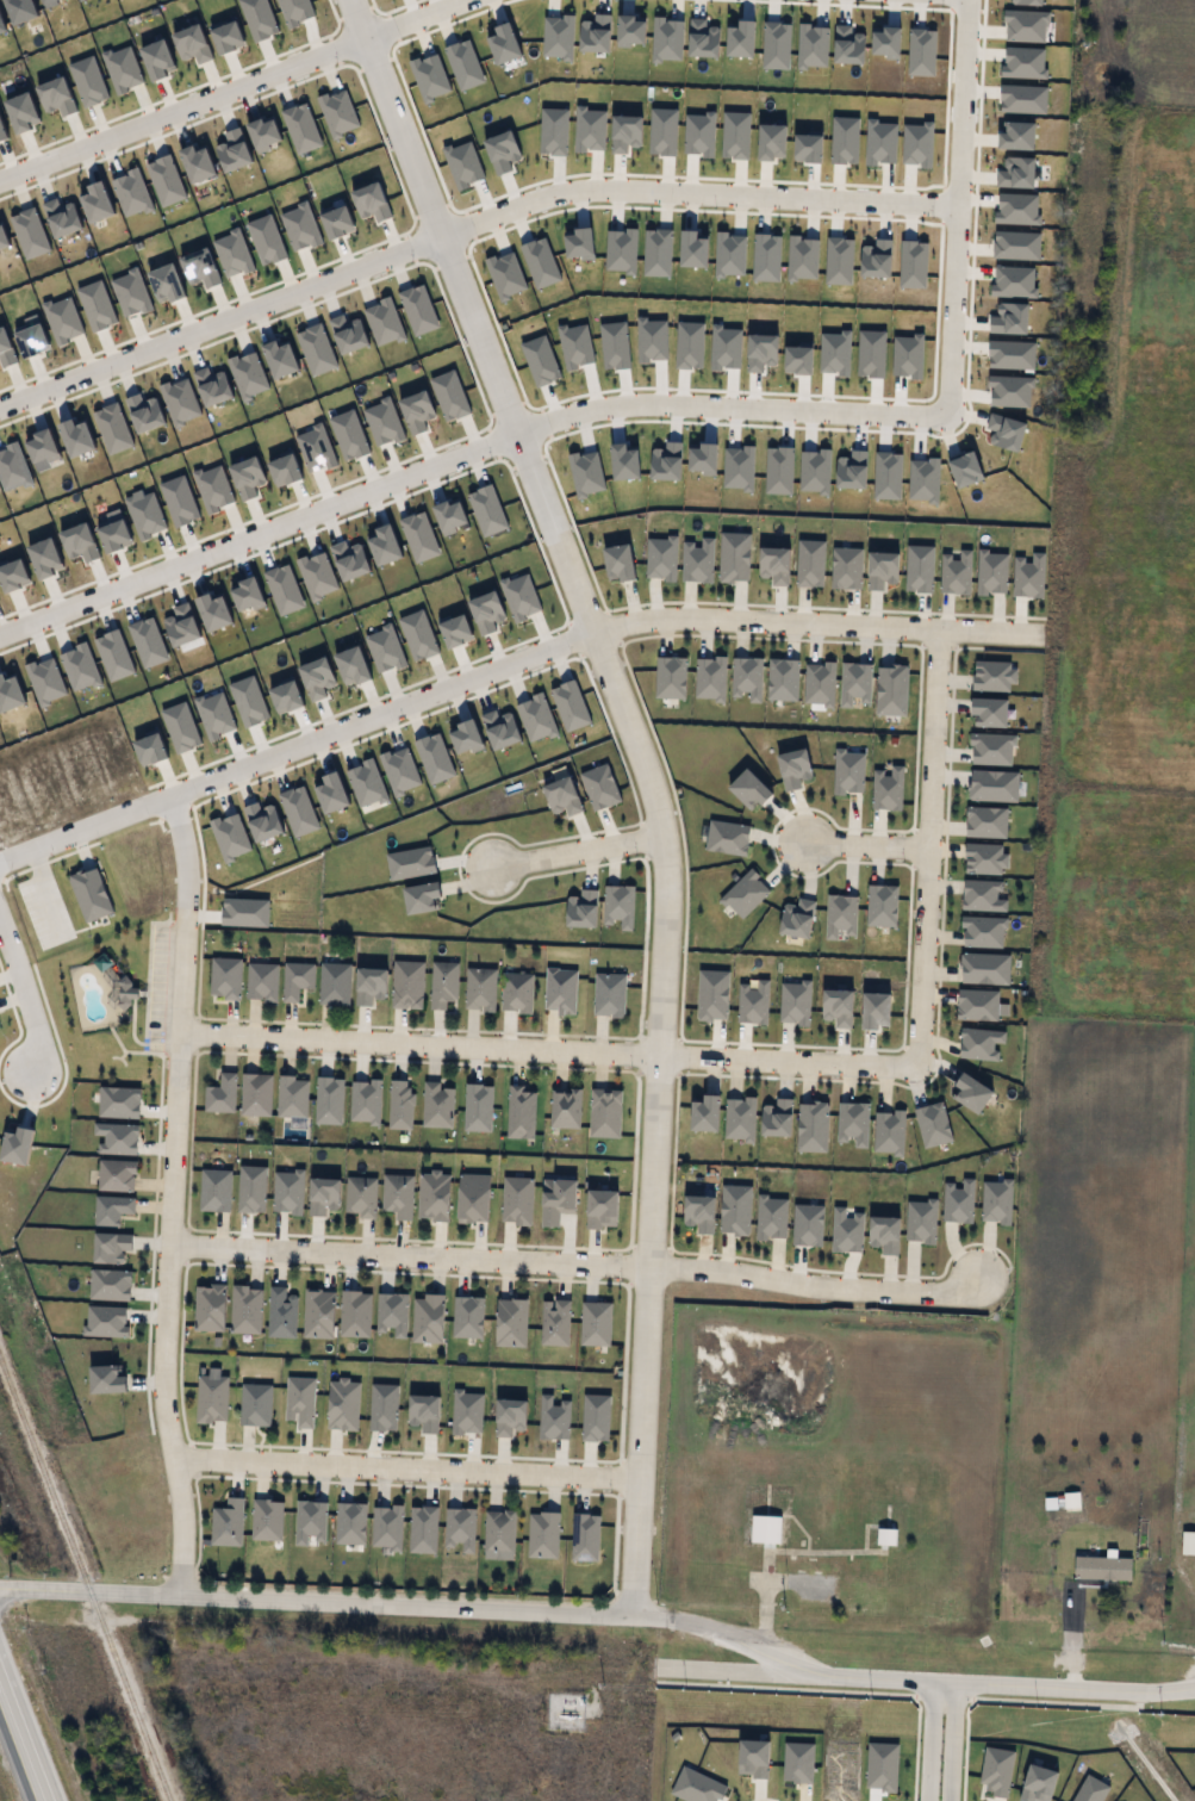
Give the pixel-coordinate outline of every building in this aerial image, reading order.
[(722,901),(752,870),(760,878),(755,882),(767,894),(741,920),(722,901)] [(568,901),(581,901),(580,892),(593,892),(593,907),(602,907),(602,931),(570,932),(568,901)] [(605,893),(631,894),(630,934),(620,934),(620,926),(604,926),(605,893)] [(827,899),(855,900),(853,932),(841,932),(841,943),(824,942),(827,899)] [(785,906),(797,907),(797,917),(815,919),(814,939),(783,937),(785,906)] [(242,958),(242,999),(212,999),(212,958),(242,958)] [(431,962),(458,962),(458,1002),(450,1002),(450,1010),(431,1010),(431,962)] [(351,1005),(320,1005),(320,963),(351,963),(351,1005)] [(278,964),(278,1001),(248,1001),(248,964),(278,964)] [(316,989),(301,989),(301,1002),(284,1002),(284,964),(316,964),(316,989)] [(497,969),(497,1012),(466,1012),(466,969),(497,969)] [(546,969),(558,970),(558,973),(577,974),(574,1016),(542,1013),(546,969)] [(595,1017),(595,974),(627,974),(625,1017),(595,1017)] [(698,975),(728,975),(728,1024),(697,1023),(698,975)] [(503,976),(534,977),(533,1013),(502,1012),(503,976)] [(737,986),(749,987),(749,993),(758,993),(758,983),(768,983),(767,1026),(736,1025),(737,986)] [(780,986),(801,986),(801,983),(810,983),(809,1024),(779,1023),(780,986)] [(826,993),(858,994),(857,1017),(848,1017),(847,1030),(836,1030),(836,1023),(824,1023),(826,993)] [(867,996),(895,998),(894,1026),(880,1026),(880,1032),(866,1032),(867,996)] [(205,1113),(205,1087),(220,1087),(220,1072),(237,1072),(237,1113),(205,1113)] [(242,1116),(242,1074),(272,1074),(272,1116),(242,1116)] [(279,1118),(279,1076),(309,1076),(309,1118),(279,1118)] [(390,1129),(390,1080),(412,1080),(412,1129),(390,1129)] [(424,1128),(424,1081),(441,1081),(441,1088),(454,1088),(454,1128),(424,1128)] [(510,1088),(525,1088),(525,1095),(534,1095),(534,1141),(509,1141),(510,1088)] [(593,1092),(623,1093),(622,1141),(592,1139),(593,1092)] [(552,1093),(579,1093),(580,1131),(552,1131),(552,1093)] [(696,1105),(708,1105),(709,1099),(723,1099),(722,1134),(695,1134),(696,1105)] [(727,1103),(743,1103),(743,1100),(755,1100),(754,1142),(726,1141),(727,1103)] [(765,1110),(776,1110),(776,1100),(791,1100),(791,1118),(796,1118),(796,1142),(764,1142),(765,1110)] [(839,1106),(865,1106),(865,1145),(854,1149),(854,1138),(848,1138),(848,1143),(838,1143),(839,1106)] [(799,1107),(816,1108),(816,1112),(829,1112),(827,1155),(798,1154),(799,1107)] [(876,1116),(894,1116),(894,1112),(903,1112),(903,1154),(876,1154),(876,1116)] [(137,1161),(137,1191),(99,1191),(99,1160),(137,1161)] [(231,1211),(201,1211),(201,1170),(231,1170),(231,1211)] [(396,1219),(396,1212),(382,1212),(384,1175),(413,1175),(412,1221),(396,1219)] [(120,1228),(95,1228),(95,1198),(136,1198),(136,1215),(120,1215),(120,1228)] [(242,1427),(242,1385),(272,1385),(272,1427),(242,1427)] [(244,1497),(243,1546),(212,1546),(212,1509),(228,1509),(228,1497),(244,1497)] [(516,1510),(516,1553),(486,1553),(486,1510),(516,1510)] [(782,1516),(782,1544),(752,1544),(752,1516),(782,1516)] [(896,1546),(879,1546),(879,1529),(896,1530),(896,1546)] [(1133,1558),(1133,1580),(1075,1580),(1075,1558),(1133,1558)]
